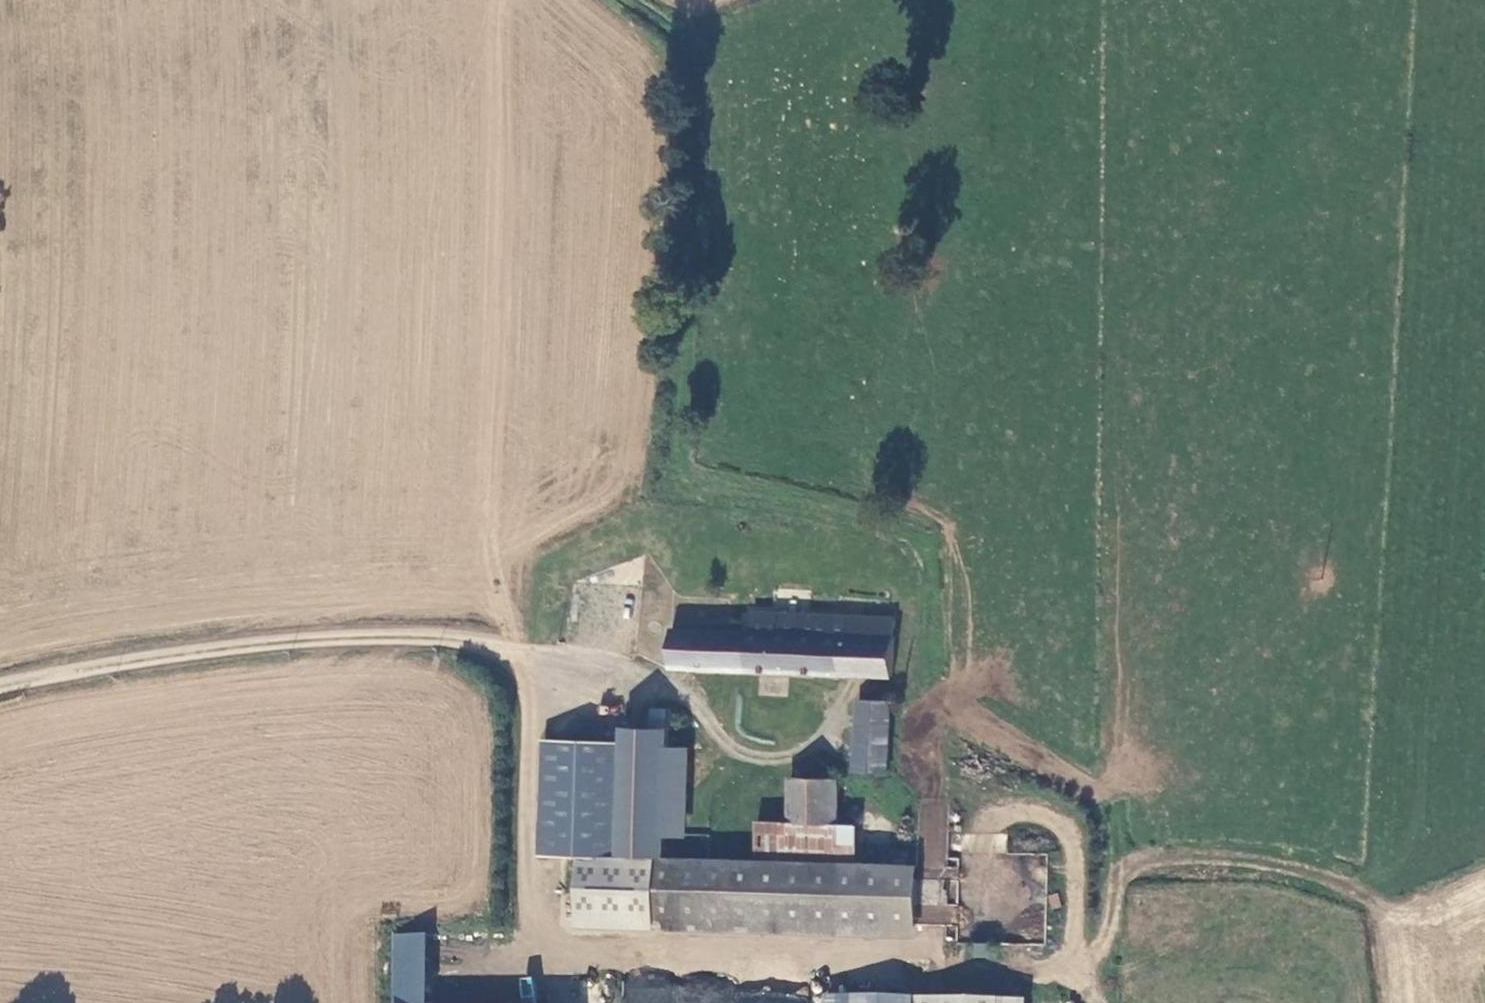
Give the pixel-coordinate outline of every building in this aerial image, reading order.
[(898,624),(899,614),(750,607),(749,627),(674,623),(672,664),(896,675),(896,671),(898,624)] [(890,769),(893,698),(861,697),(858,768),(890,769)] [(621,714),(611,847),(662,850),(672,715),(674,701),(651,699),(650,716),(621,714)] [(694,717),(672,715),(662,850),(684,852),(694,717)] [(790,772),(789,817),(836,818),(836,773),(790,772)] [(778,862),(854,864),(855,819),(836,818),(789,817),(778,817),(778,862)] [(925,850),(923,869),(944,871),(945,851),(925,850)] [(574,915),(649,917),(651,860),(651,857),(576,856),(574,915)] [(649,917),(915,922),(916,865),(854,864),(778,862),(651,860),(649,917)] [(389,932),(388,1002),(424,1002),(425,932),(389,932)] [(807,988),(623,984),(622,1002),(807,1002),(807,988)]
